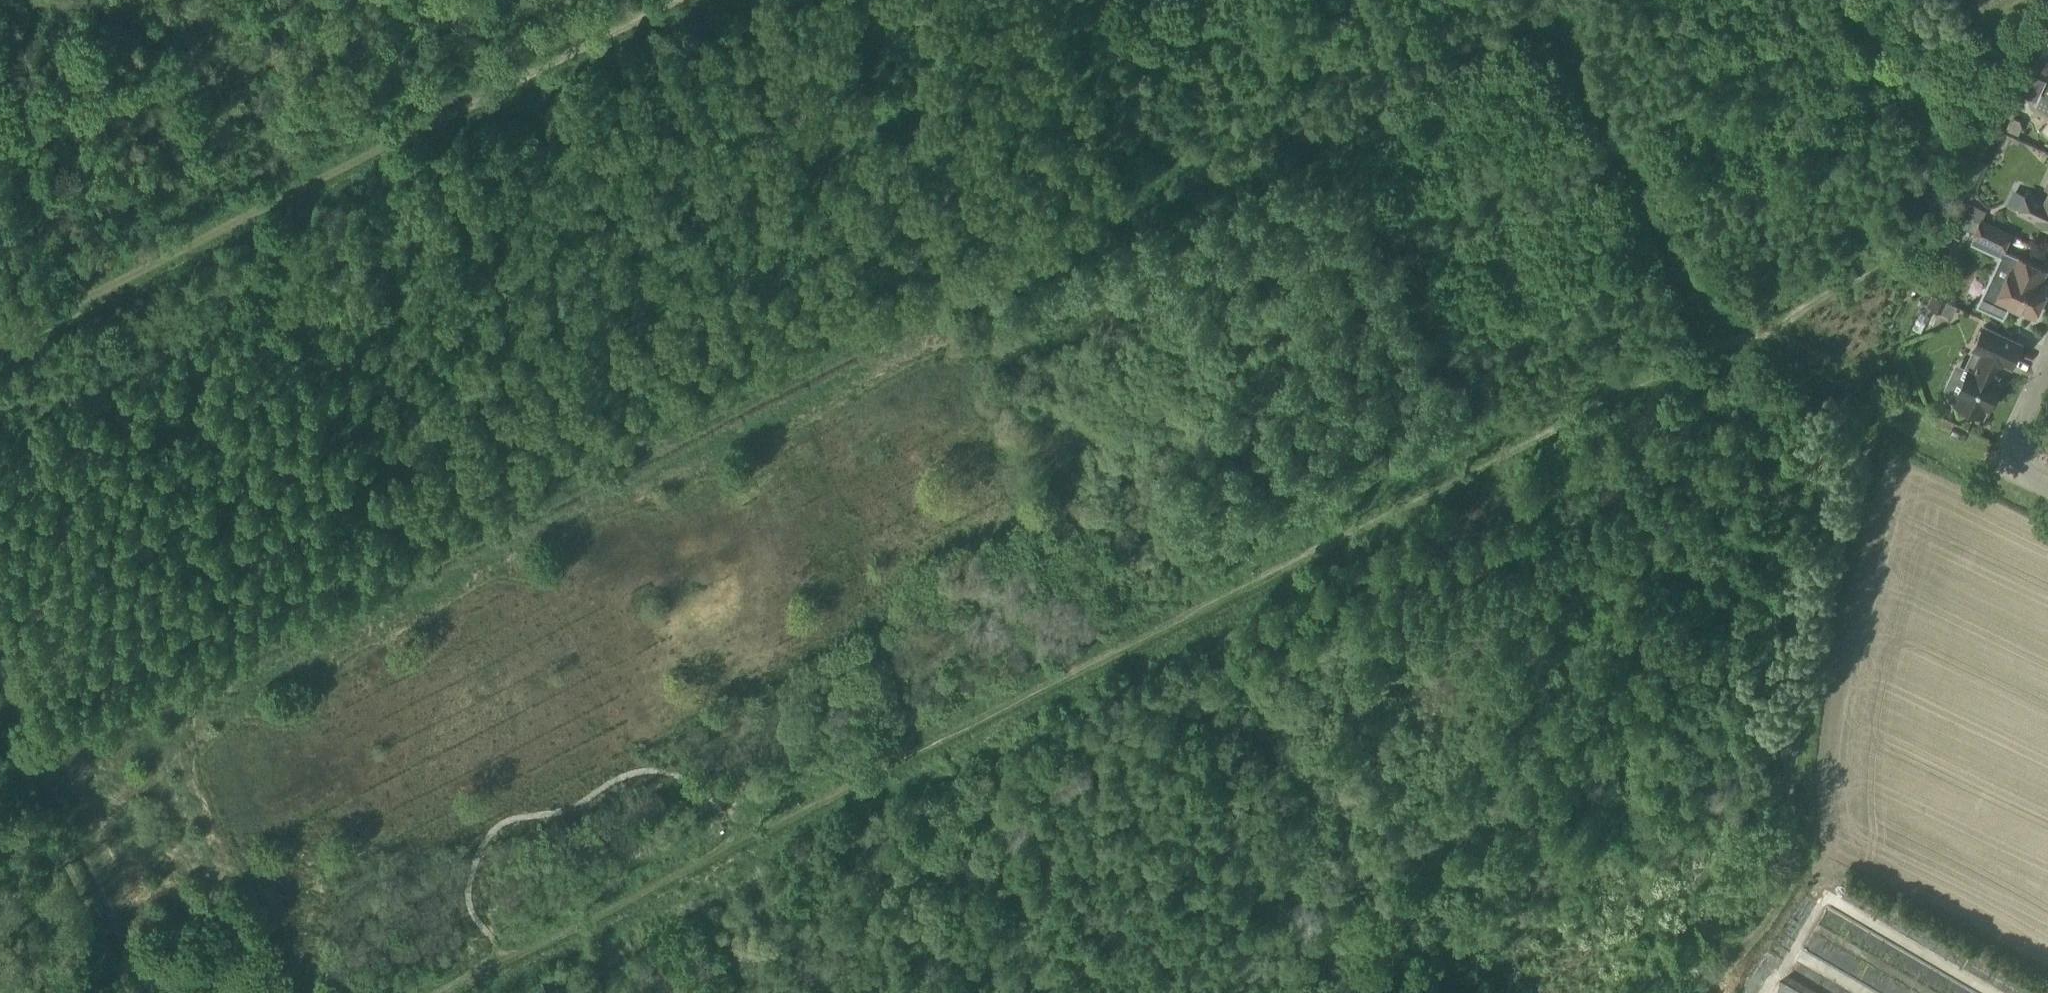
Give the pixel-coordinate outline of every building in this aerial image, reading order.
[(2029,72),(2019,93),(2037,101),(2047,81),(2029,72)] [(2046,200),(2026,190),(2016,211),(2037,220),(2047,226),(2047,196),(2046,200)] [(2008,235),(1980,222),(1974,236),(2002,249),(2008,235)] [(2018,256),(2013,266),(2010,265),(2002,282),(1991,277),(1977,304),(2004,317),(2010,305),(2034,316),(2047,287),(2047,285),(2041,282),(2047,270),(2018,256)] [(1933,294),(1928,306),(1939,311),(1944,299),(1933,294)] [(2011,366),(2022,342),(1984,324),(1973,348),(1981,352),(1973,369),(1969,367),(1957,393),(1958,394),(1954,402),(1966,407),(1984,416),(1987,408),(1989,408),(1996,393),(1992,391),(2005,363),(2011,366)] [(1775,992),(1797,992),(1780,983),(1775,992)]
